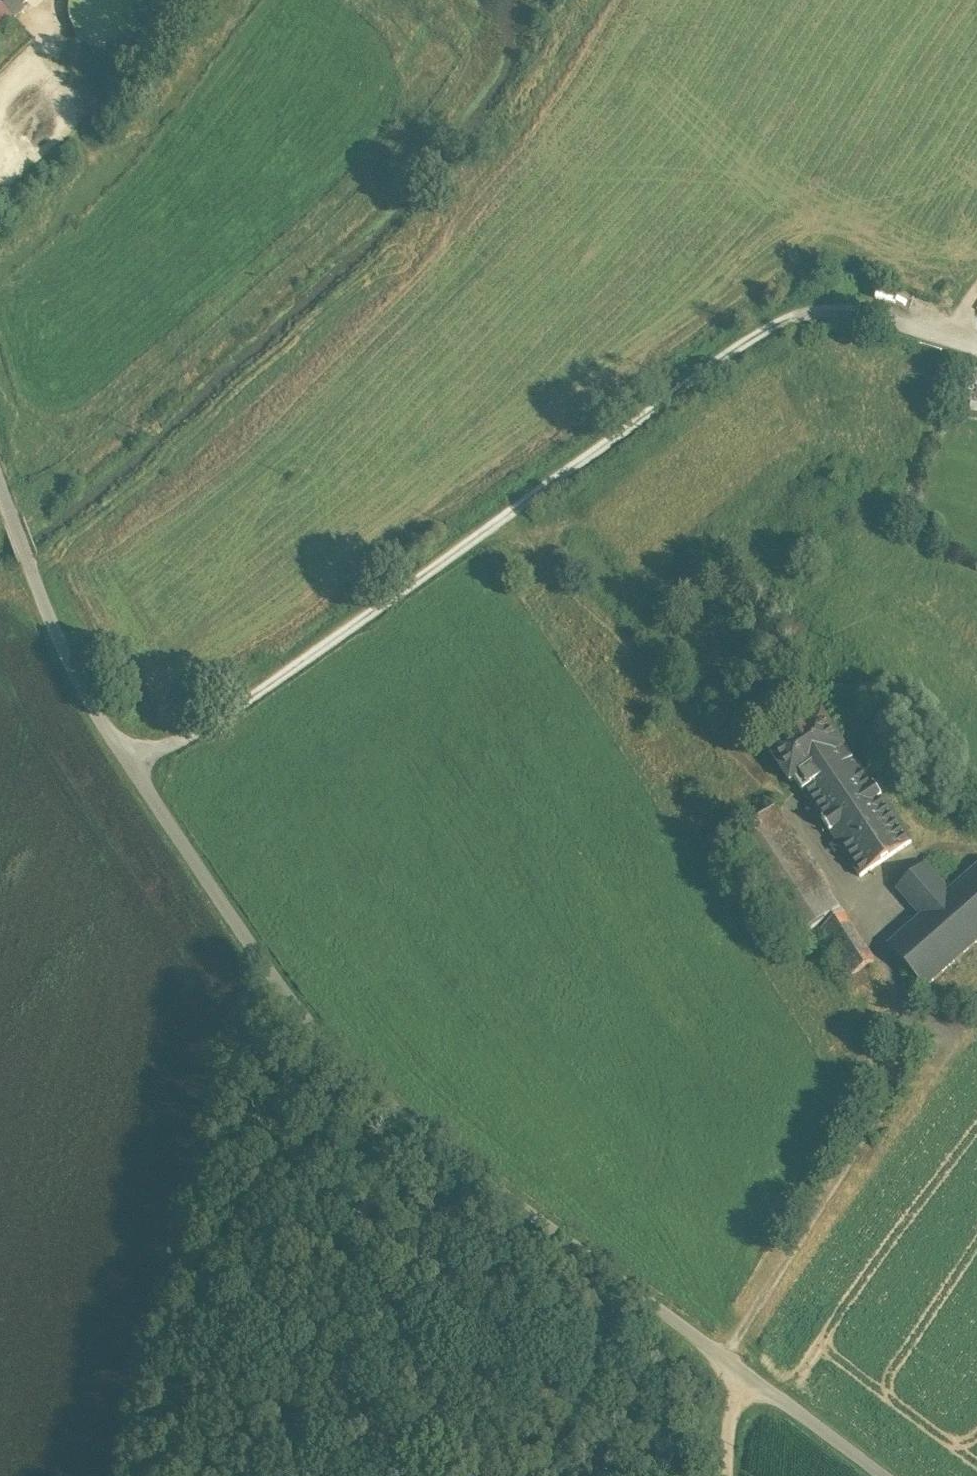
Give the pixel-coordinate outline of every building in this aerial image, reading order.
[(22,6),(16,0),(2,0),(0,2),(0,5),(11,17),(14,20),(25,9),(22,6)] [(11,17),(0,5),(0,28),(11,17)] [(823,712),(769,747),(791,781),(796,778),(803,789),(853,759),(852,758),(823,712)] [(853,759),(803,789),(861,875),(912,841),(855,756),(852,758),(853,759)] [(841,909),(776,808),(730,839),(795,940),(841,909)] [(926,863),(898,887),(922,915),(889,944),(926,986),(976,941),(976,866),(950,890),(926,863)] [(846,913),(822,927),(852,974),(875,959),(846,913)]
